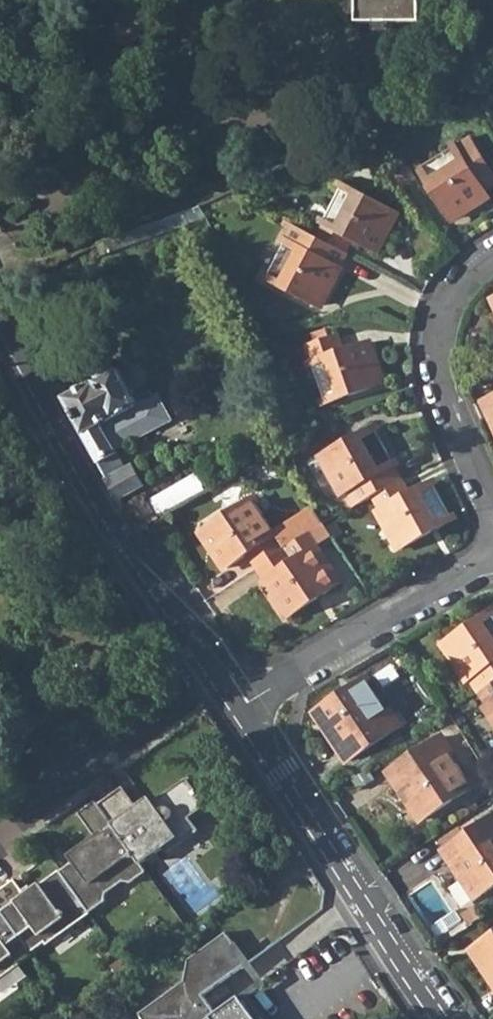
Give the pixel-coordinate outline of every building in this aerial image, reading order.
[(86,8),(94,0),(78,0),(86,8)] [(359,25),(424,25),(424,0),(359,0),(359,25)] [(390,133),(375,139),(380,151),(395,145),(390,133)] [(420,167),(451,218),(489,194),(486,190),(492,186),(492,171),(471,135),(420,167)] [(343,184),(315,237),(346,253),(353,239),(375,251),(396,211),(343,184)] [(97,247),(102,259),(205,217),(198,206),(97,247)] [(289,240),(308,250),(313,241),(294,231),(289,240)] [(286,239),(265,278),(318,306),(346,253),(315,237),(313,241),(308,250),(289,240),(286,239)] [(314,344),(304,348),(324,404),(380,384),(365,342),(342,351),(337,336),(328,339),(324,330),(310,335),(314,344)] [(117,368),(63,399),(118,500),(143,487),(132,466),(126,469),(116,450),(108,434),(163,404),(157,393),(153,395),(150,389),(133,398),(117,368)] [(108,434),(116,450),(172,419),(163,404),(108,434)] [(371,496),(402,480),(373,427),(321,455),(342,494),(364,483),(371,496)] [(148,501),(159,520),(207,492),(196,474),(148,501)] [(402,480),(371,496),(400,549),(452,521),(431,482),(409,493),(402,480)] [(144,496),(123,509),(139,531),(152,524),(159,520),(148,501),(144,496)] [(254,568),(283,549),(306,534),(322,523),(311,507),(272,532),(250,499),(200,532),(225,569),(245,555),(254,568)] [(322,523),(306,534),(314,547),(330,536),(322,523)] [(283,549),(254,568),(287,618),(337,585),(312,548),(314,547),(306,534),(283,549)] [(444,643),(478,693),(492,683),(492,611),(444,643)] [(364,676),(315,710),(348,759),(398,726),(364,676)] [(478,693),(492,716),(492,683),(478,693)] [(439,737),(390,771),(424,820),(473,787),(439,737)] [(366,769),(351,779),(359,791),(374,780),(366,769)] [(187,778),(153,802),(148,795),(135,804),(124,788),(120,785),(97,802),(139,861),(163,844),(167,850),(197,828),(188,815),(206,803),(187,778)] [(61,872),(90,911),(106,899),(107,891),(123,880),(131,882),(146,870),(139,861),(97,802),(94,799),(80,810),(97,834),(71,854),(76,861),(61,872)] [(444,849),(477,898),(492,888),(492,816),(444,849)] [(32,952),(46,943),(47,945),(91,913),(90,911),(61,872),(60,871),(25,896),(13,879),(0,889),(0,908),(32,952)] [(22,963),(20,961),(32,952),(0,908),(0,979),(22,963)] [(238,995),(214,1013),(201,994),(246,962),(225,932),(187,959),(182,981),(137,1013),(141,1018),(205,1018),(209,1016),(211,1018),(256,1018),(238,995)] [(473,947),(492,977),(492,934),(473,947)]
